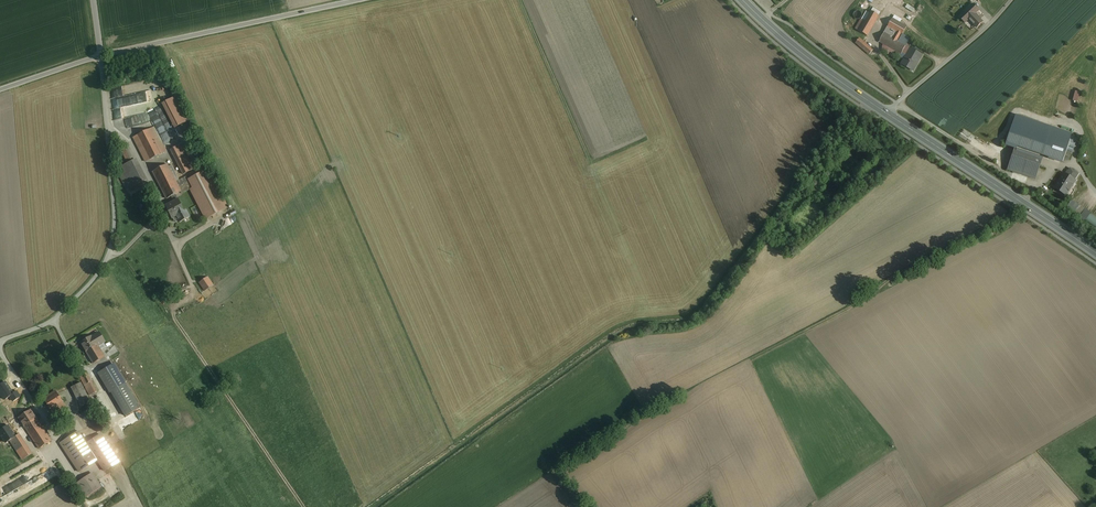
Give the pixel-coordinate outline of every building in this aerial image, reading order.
[(965,23),(969,20),(977,28),(983,22),(978,17),(979,16),(976,13),(979,10),(973,4),(959,17),(965,23)] [(871,11),(865,22),(861,20),(855,29),(867,36),(879,16),(871,11)] [(892,19),(884,32),(880,42),(901,54),(902,53),(905,46),(906,46),(898,41),(901,35),(902,36),(907,27),(892,19)] [(873,50),(860,38),(856,43),(869,55),(873,50)] [(922,55),(911,49),(910,49),(905,46),(902,53),(907,56),(901,64),(913,71),(922,55)] [(115,88),(117,98),(111,99),(112,108),(152,101),(150,91),(125,95),(123,87),(115,88)] [(189,121),(176,97),(162,104),(174,128),(189,121)] [(1076,138),(1026,121),(1020,138),(1052,149),(1049,158),(1055,160),(1056,160),(1062,162),(1064,158),(1066,151),(1071,153),(1076,138)] [(153,128),(134,138),(146,161),(166,151),(153,128)] [(193,170),(180,145),(170,150),(183,175),(193,170)] [(1046,160),(1018,150),(1010,171),(1038,181),(1046,160)] [(128,151),(123,153),(128,164),(133,161),(128,151)] [(128,164),(121,167),(131,188),(143,182),(133,161),(128,164)] [(167,165),(153,172),(166,199),(171,197),(175,194),(180,192),(181,192),(177,185),(176,182),(167,165)] [(131,188),(121,167),(116,169),(127,190),(131,188)] [(186,181),(177,185),(181,192),(180,192),(181,194),(190,189),(205,219),(228,208),(208,170),(186,181)] [(1078,174),(1071,170),(1067,176),(1074,180),(1078,174)] [(1064,174),(1055,187),(1066,194),(1070,187),(1072,187),(1076,181),(1074,180),(1067,176),(1064,174)] [(173,202),(165,206),(172,219),(177,216),(184,212),(184,211),(175,194),(171,197),(173,202)] [(184,212),(177,216),(180,222),(189,217),(186,211),(184,211),(184,212)] [(1003,225),(990,232),(992,237),(1006,230),(1003,225)] [(208,278),(200,284),(205,291),(213,285),(208,278)] [(190,285),(188,279),(177,283),(180,289),(190,285)] [(92,336),(81,343),(93,364),(104,357),(98,346),(104,341),(102,337),(101,337),(98,333),(92,337),(92,336)] [(114,365),(99,374),(105,383),(107,387),(122,378),(114,365)] [(90,379),(86,381),(83,374),(81,375),(90,392),(96,389),(90,379)] [(122,378),(107,387),(105,383),(104,384),(109,393),(125,384),(122,378)] [(81,383),(71,388),(81,407),(91,402),(81,383)] [(125,384),(111,392),(125,416),(139,408),(125,384)] [(55,391),(43,397),(53,415),(65,408),(58,394),(55,391)] [(51,440),(31,409),(18,417),(38,448),(51,440)] [(69,430),(57,438),(60,443),(73,435),(69,430)] [(21,437),(18,432),(11,437),(9,438),(22,460),(23,459),(24,461),(33,456),(27,445),(29,444),(24,436),(21,437)] [(73,435),(60,443),(79,472),(97,460),(86,444),(78,432),(73,435)] [(100,435),(86,444),(97,460),(104,471),(107,469),(118,462),(100,435)] [(101,488),(92,474),(78,483),(87,497),(101,488)]
